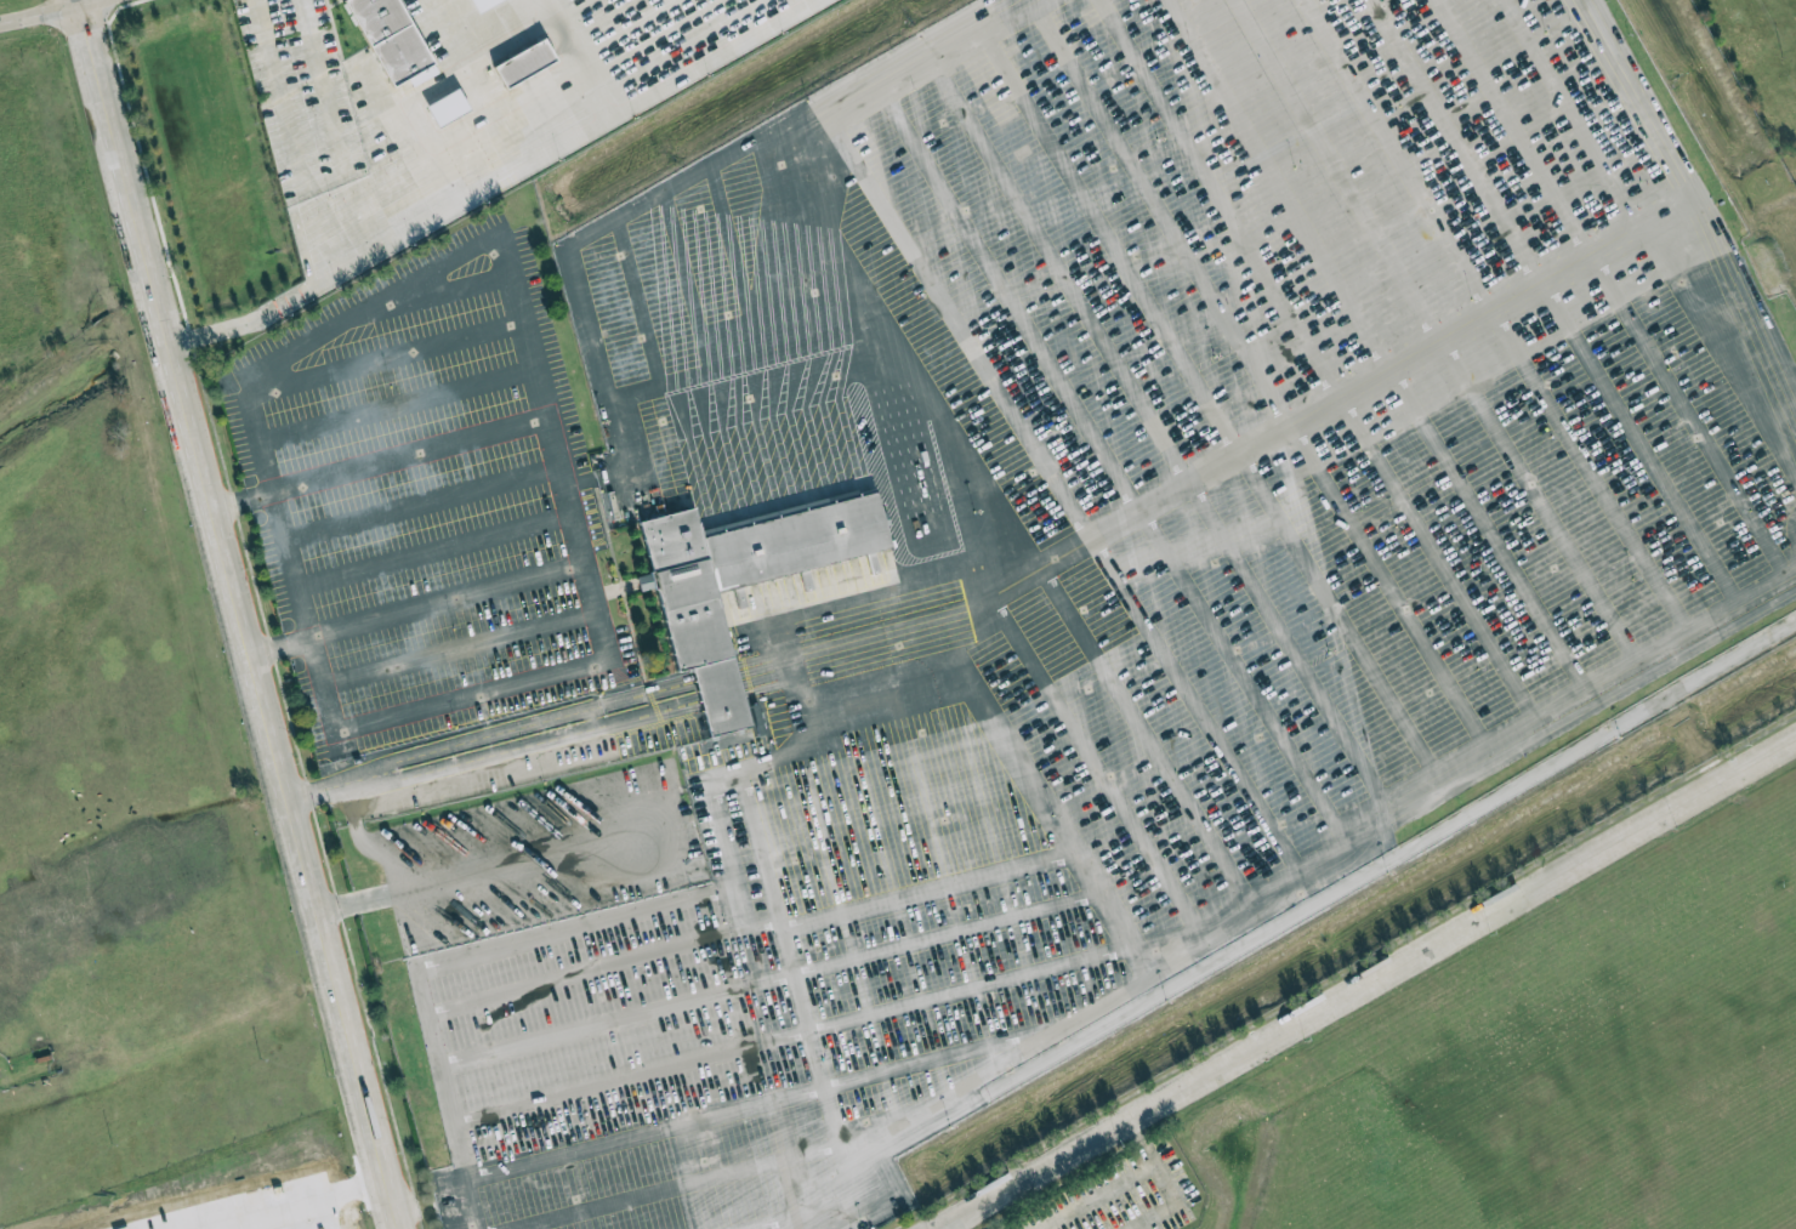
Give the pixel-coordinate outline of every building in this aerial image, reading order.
[(408,78),(411,86),(436,74),(399,0),(346,0),(390,87),(408,78)] [(478,12),(501,0),(471,0),(478,12)] [(493,66),(504,87),(556,61),(544,38),(493,66)] [(438,127),(470,109),(458,88),(426,106),(438,127)] [(637,516),(695,501),(703,530),(876,487),(892,545),(717,591),(751,721),(709,734),(689,665),(678,668),(637,516)] [(637,576),(640,591),(652,589),(649,574),(637,576)]
